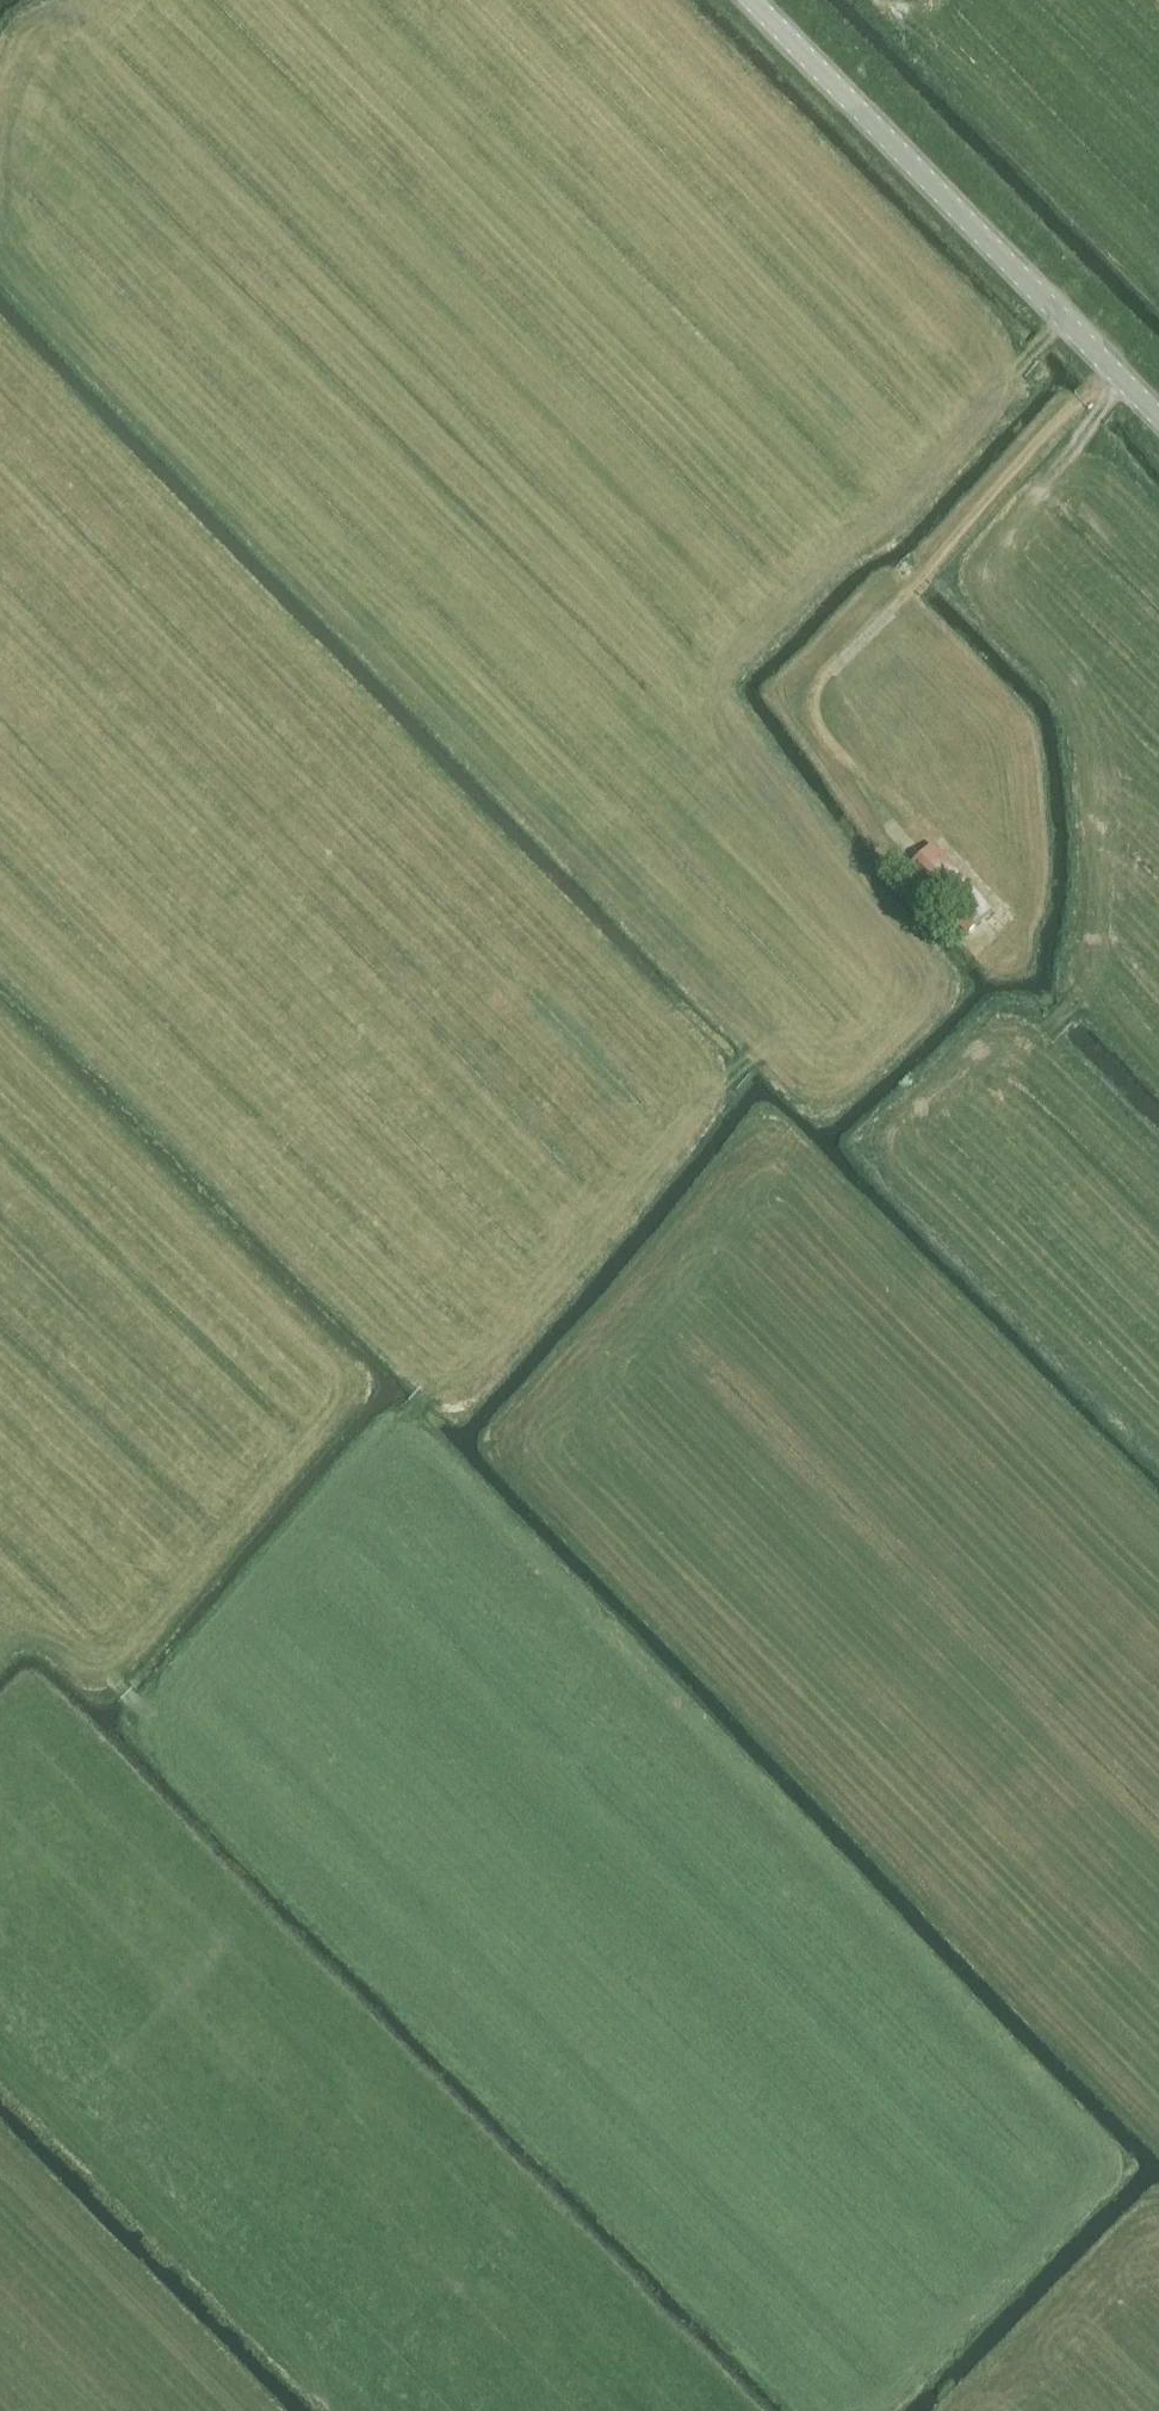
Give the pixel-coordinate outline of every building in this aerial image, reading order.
[(966,935),(991,911),(932,847),(907,871),(966,935)]
